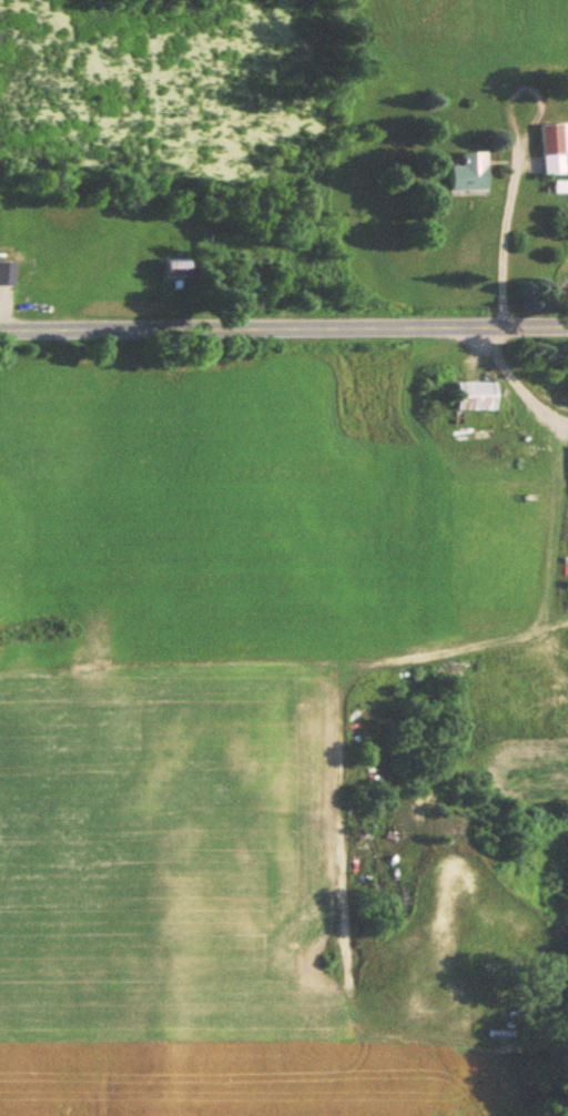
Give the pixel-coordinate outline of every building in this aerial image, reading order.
[(561,175),(560,155),(567,155),(567,125),(537,126),(539,176),(561,175)] [(446,192),(483,191),(482,154),(456,155),(457,168),(445,168),(446,192)] [(182,279),(182,261),(157,261),(157,279),(182,279)] [(8,264),(0,264),(0,288),(8,288),(8,264)] [(490,384),(450,384),(450,412),(490,412),(490,384)]
